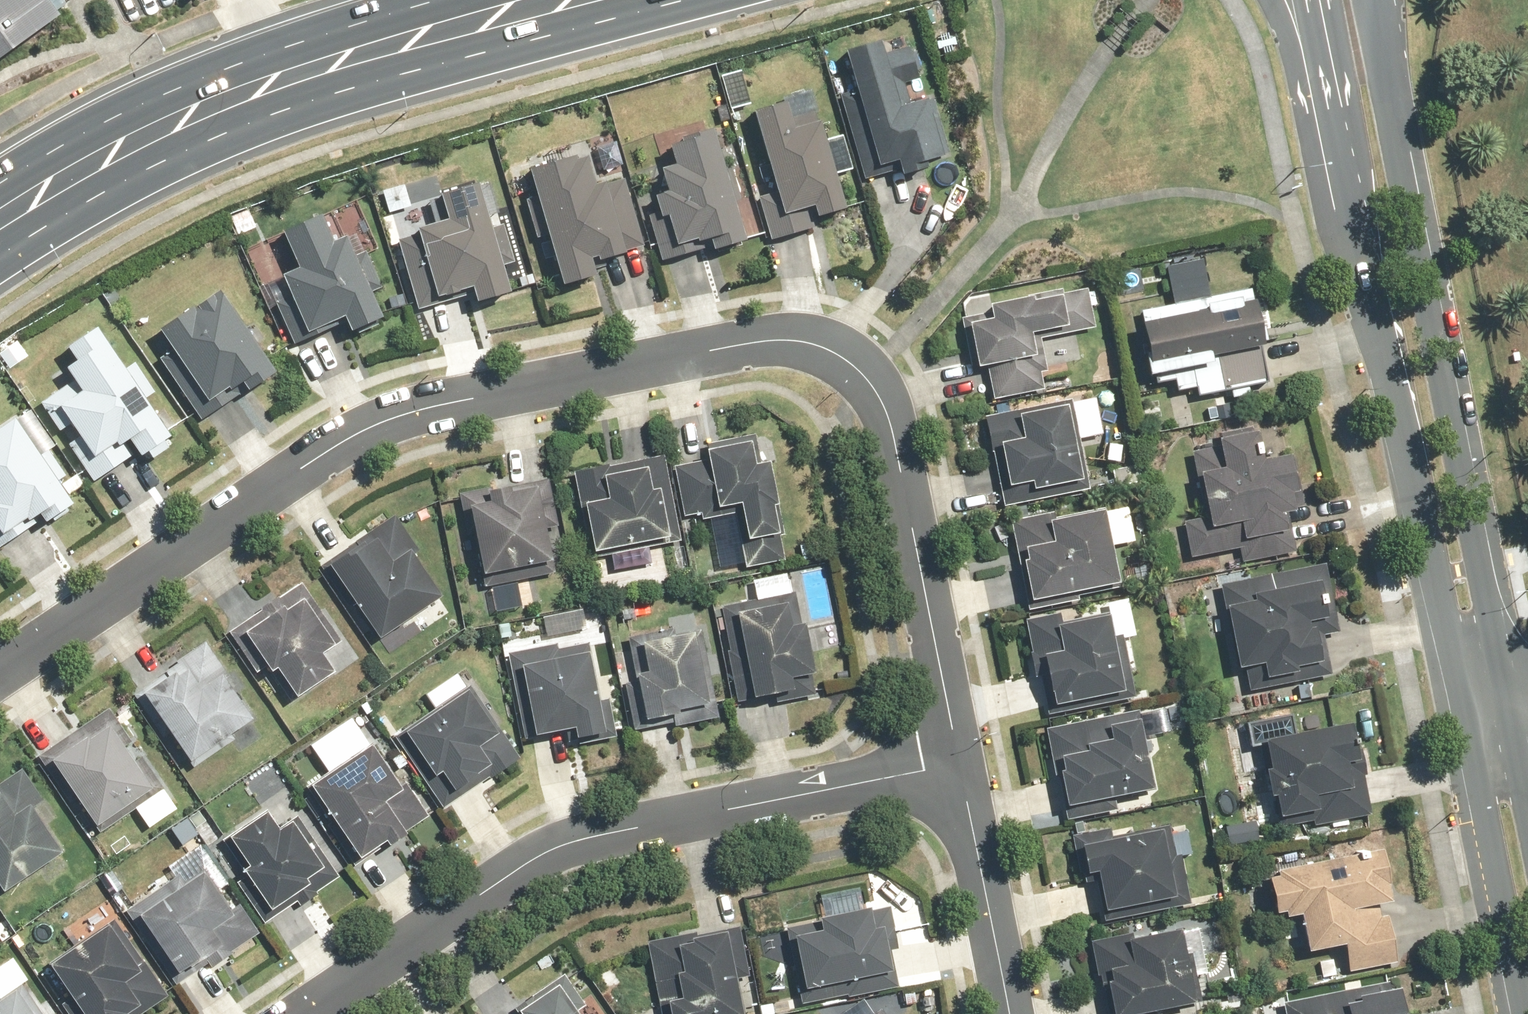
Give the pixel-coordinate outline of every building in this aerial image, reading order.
[(67,7),(62,0),(0,0),(0,56),(67,7)] [(920,65),(921,64),(916,46),(909,49),(904,36),(878,43),(877,39),(840,49),(875,166),(893,160),(896,168),(897,175),(923,166),(921,161),(949,153),(946,144),(931,94),(928,94),(920,65)] [(751,109),(772,193),(757,197),(769,244),(801,235),(795,209),(809,205),(812,219),(841,212),(816,111),(788,118),(784,100),(751,109)] [(664,217),(672,248),(720,236),(722,246),(738,242),(728,203),(737,201),(729,170),(719,172),(708,130),(683,136),(684,141),(665,145),(670,166),(655,170),(660,192),(650,195),(656,219),(664,217)] [(525,163),(554,282),(590,273),(586,260),(639,247),(623,180),(599,186),(590,148),(525,163)] [(505,295),(498,266),(509,263),(488,179),(477,182),(434,192),(441,220),(413,227),(430,297),(464,289),(468,303),(505,295)] [(364,256),(349,263),(338,239),(328,243),(318,217),(278,234),(292,268),(276,275),(300,333),(338,317),(345,334),(374,322),(362,295),(378,288),(364,256)] [(1075,388),(1064,334),(1094,328),(1086,287),(1056,293),(1055,289),(961,308),(973,369),(985,367),(992,404),(1075,388)] [(216,290),(152,332),(166,352),(158,357),(199,418),(269,371),(216,290)] [(1193,386),(1196,396),(1268,380),(1249,290),(1134,315),(1149,383),(1171,378),(1173,391),(1193,386)] [(65,443),(90,482),(118,464),(111,452),(124,443),(135,460),(168,438),(143,400),(151,395),(131,364),(119,371),(112,359),(90,326),(60,346),(71,362),(61,368),(70,382),(40,402),(60,431),(68,426),(75,437),(65,443)] [(1000,505),(1088,488),(1071,398),(982,416),(1000,505)] [(6,546),(69,504),(55,483),(65,477),(47,450),(39,455),(37,456),(12,418),(0,400),(0,549),(6,546)] [(1219,553),(1222,570),(1305,552),(1277,425),(1215,438),(1221,466),(1192,473),(1206,535),(1186,539),(1191,559),(1219,553)] [(784,563),(760,439),(704,450),(706,460),(672,467),(682,517),(732,508),(744,570),(784,563)] [(660,455),(588,469),(591,482),(599,480),(603,498),(577,503),(587,554),(676,537),(660,455)] [(539,579),(535,563),(550,560),(545,531),(556,528),(547,481),(488,493),(489,499),(462,504),(475,569),(479,590),(539,579)] [(1128,506),(1100,512),(1099,509),(1054,517),(1053,511),(1008,520),(1025,605),(1115,587),(1107,547),(1135,540),(1128,506)] [(436,597),(409,557),(417,552),(393,516),(322,563),(327,571),(373,639),(436,597)] [(1261,690),(1332,675),(1323,631),(1337,628),(1322,559),(1215,583),(1234,671),(1256,666),(1261,690)] [(272,670),(294,702),(357,660),(349,648),(333,659),(327,650),(338,642),(299,583),(236,625),(267,673),(272,670)] [(722,608),(744,711),(815,696),(793,593),(722,608)] [(1126,674),(1141,672),(1126,597),(1022,617),(1043,717),(1131,699),(1126,674)] [(654,637),(616,645),(635,734),(715,717),(694,614),(651,623),(654,637)] [(532,735),(532,738),(563,731),(567,748),(609,739),(589,643),(554,650),(553,644),(507,654),(511,674),(517,672),(531,735),(532,735)] [(137,692),(190,771),(233,743),(228,734),(251,719),(223,679),(226,677),(206,646),(137,692)] [(391,736),(438,808),(498,770),(501,775),(519,764),(468,685),(391,736)] [(175,808),(163,790),(141,756),(130,763),(121,749),(130,743),(107,709),(40,754),(95,835),(134,810),(146,828),(175,808)] [(1135,709),(1044,727),(1064,823),(1154,806),(1135,709)] [(1277,719),(1230,729),(1242,781),(1253,779),(1265,832),(1300,824),(1302,834),(1349,824),(1329,728),(1282,738),(1277,719)] [(306,786),(360,867),(403,839),(399,833),(426,815),(403,780),(396,785),(370,745),(306,786)] [(59,855),(28,810),(40,802),(19,771),(0,783),(0,895),(59,855)] [(266,811),(223,839),(241,867),(230,874),(263,926),(335,879),(295,817),(277,829),(266,811)] [(1223,824),(1226,846),(1259,840),(1256,820),(1223,824)] [(1067,839),(1075,879),(1090,876),(1098,920),(1178,905),(1163,825),(1108,836),(1107,831),(1067,839)] [(1345,972),(1394,962),(1378,888),(1391,885),(1382,845),(1270,870),(1271,878),(1263,880),(1270,914),(1279,912),(1281,919),(1294,916),(1302,954),(1339,946),(1345,972)] [(125,908),(176,987),(256,935),(235,902),(224,908),(200,872),(192,877),(186,869),(125,908)] [(885,909),(820,921),(821,929),(788,935),(800,1003),(894,986),(885,938),(890,938),(885,909)] [(79,1013),(135,1013),(159,998),(110,922),(46,964),(79,1013)] [(654,984),(672,980),(675,999),(663,1001),(665,1013),(750,1013),(735,927),(647,943),(654,984)] [(1198,1003),(1188,952),(1178,954),(1174,931),(1124,941),(1122,936),(1088,943),(1102,1013),(1144,1013),(1198,1003)] [(20,986),(23,984),(26,981),(11,959),(0,966),(0,1013),(38,1013),(20,986)] [(574,1010),(582,1005),(562,976),(506,1013),(577,1013),(574,1010)] [(1394,990),(1388,991),(1385,981),(1283,1003),(1285,1013),(1398,1013),(1394,990)]
